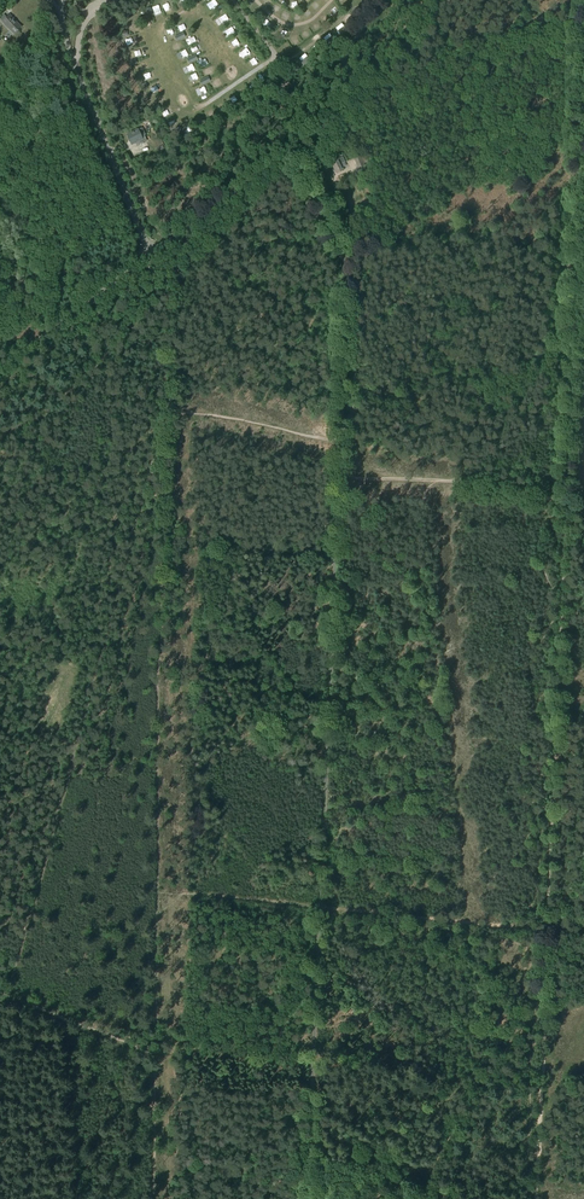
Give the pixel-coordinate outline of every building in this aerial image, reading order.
[(9,14),(6,17),(4,14),(0,18),(0,19),(2,21),(1,21),(14,35),(22,27),(9,14)] [(345,24),(337,31),(340,34),(348,28),(345,24)] [(333,35),(325,41),(328,45),(336,38),(333,35)] [(321,44),(313,51),(316,55),(324,48),(321,44)] [(309,55),(301,61),(304,65),(312,58),(309,55)] [(297,64),(288,71),(291,75),(299,68),(297,64)] [(141,136),(138,129),(126,134),(131,145),(136,143),(137,145),(147,140),(144,134),(141,136)] [(336,173),(344,170),(341,163),(344,162),(342,157),(331,162),(336,173)] [(359,168),(365,165),(361,157),(355,159),(359,168)]
